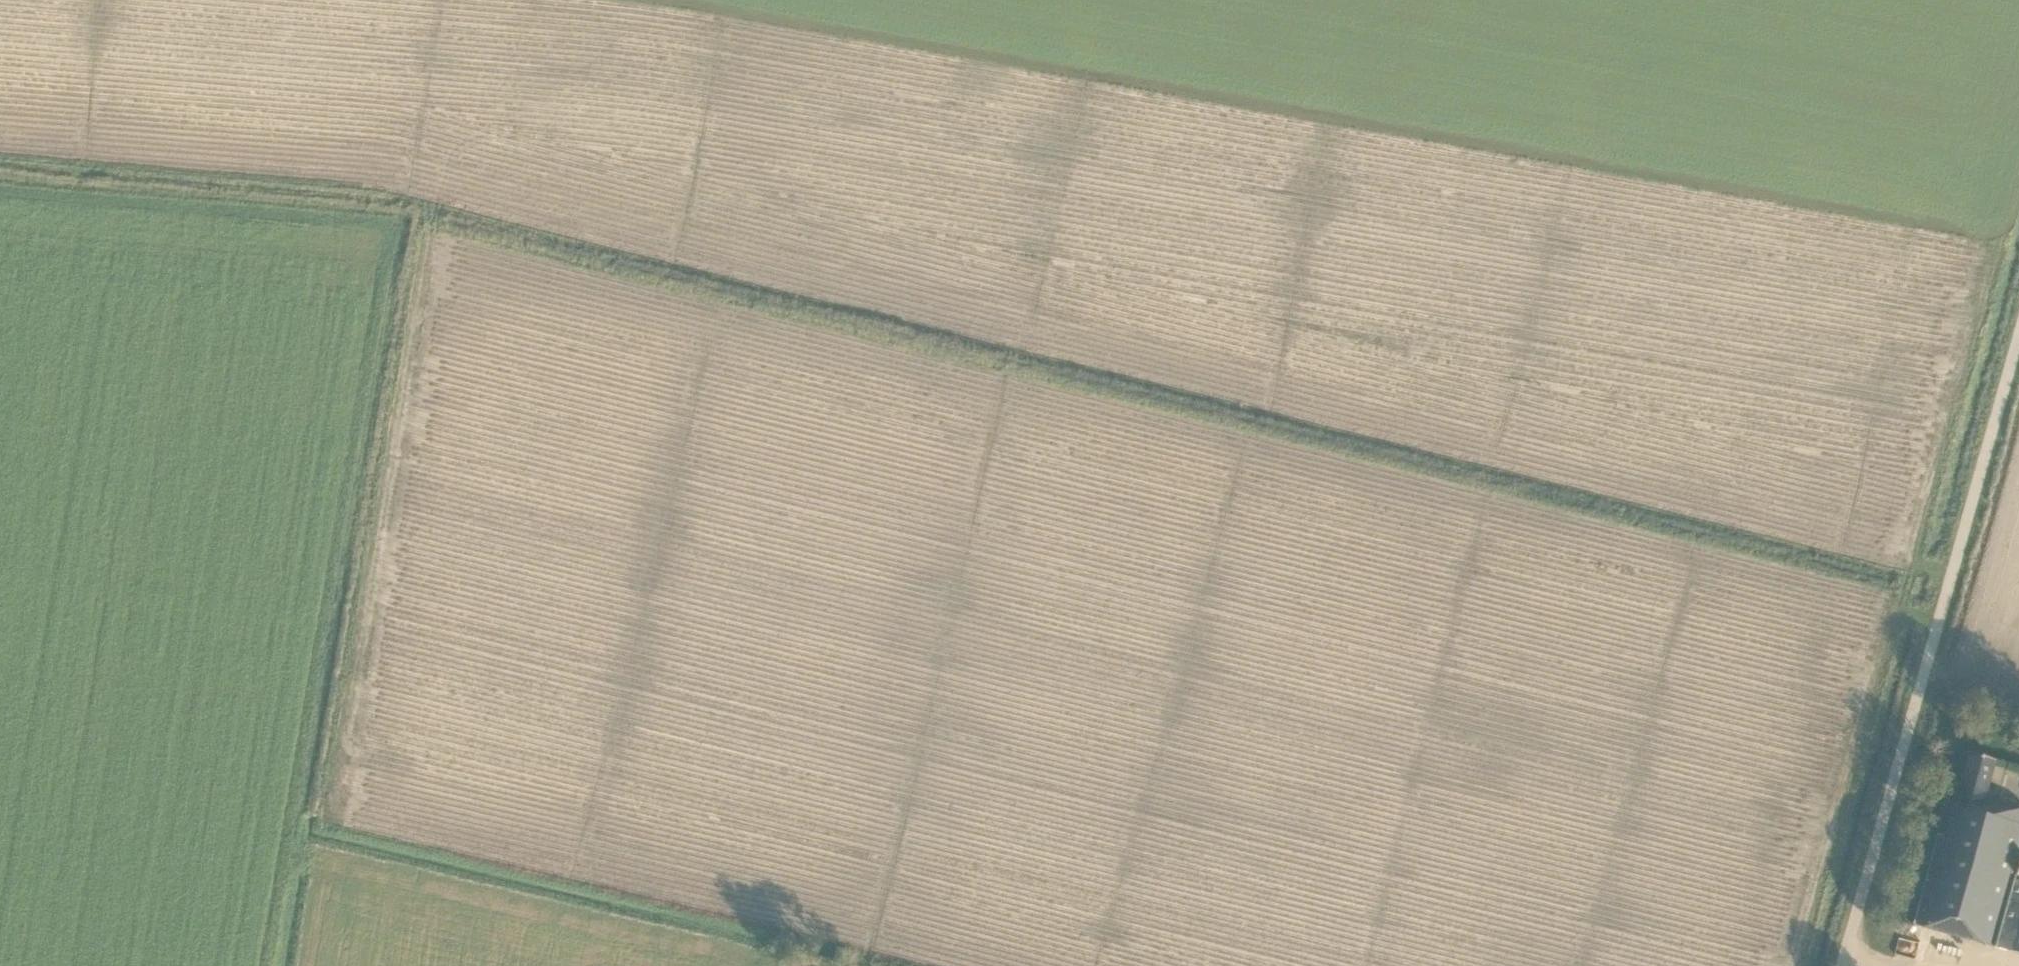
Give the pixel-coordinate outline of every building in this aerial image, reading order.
[(1992,946),(2010,877),(2018,845),(2018,806),(1986,798),(1996,760),(1969,753),(1955,805),(1946,802),(1945,806),(1941,805),(1938,818),(1941,819),(1913,924),(1992,946)] [(2018,954),(2018,880),(2010,877),(1992,946),(2018,954)]
